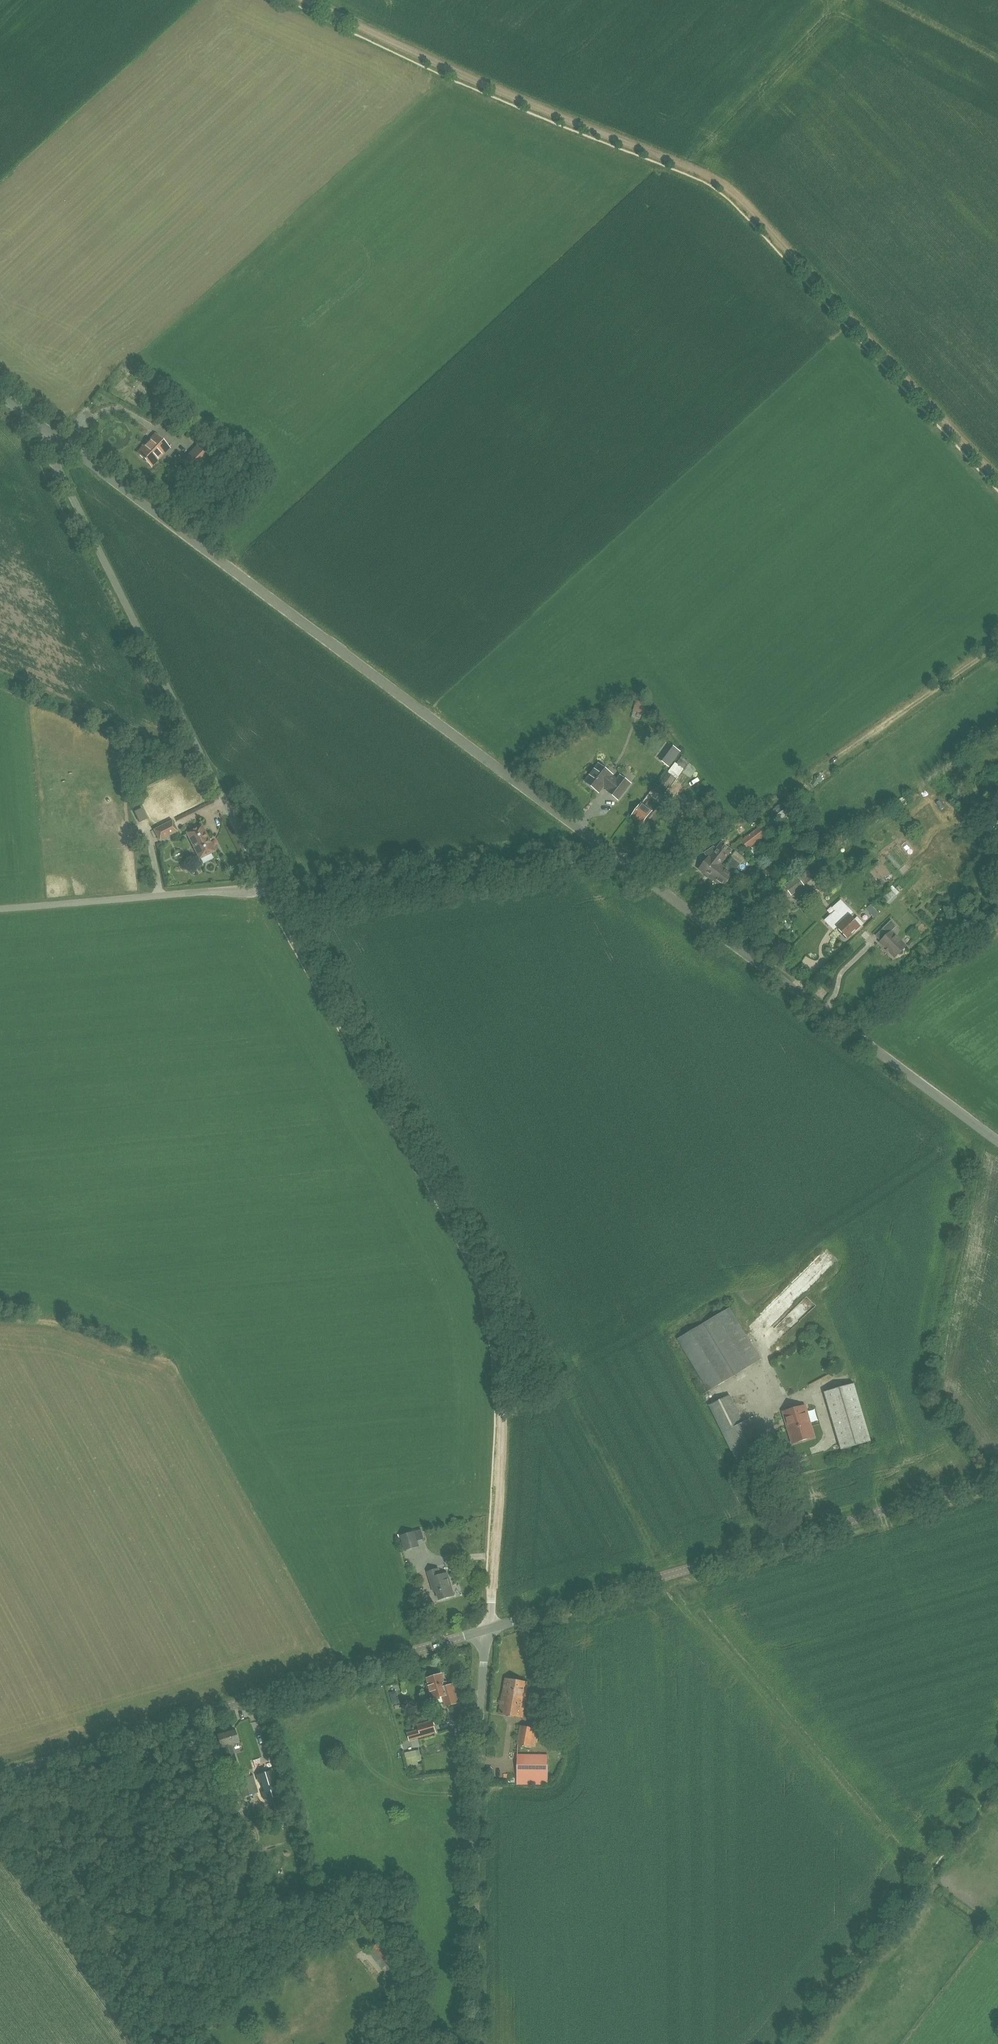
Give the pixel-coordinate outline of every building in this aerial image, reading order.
[(151,466),(169,448),(155,434),(137,453),(151,466)] [(194,472),(208,457),(196,446),(183,461),(194,472)] [(669,767),(675,760),(664,752),(658,760),(669,767)] [(675,764),(667,772),(654,790),(662,797),(675,779),(676,780),(689,763),(681,757),(676,764),(675,764)] [(692,777),(697,769),(689,764),(684,772),(692,777)] [(618,782),(609,776),(610,774),(599,766),(587,782),(598,790),(603,783),(611,789),(610,791),(618,797),(628,783),(621,778),(618,782)] [(814,780),(812,784),(815,786),(817,782),(821,780),(821,777),(818,775),(814,776),(814,780)] [(641,825),(647,818),(648,819),(660,805),(652,799),(645,808),(641,805),(631,817),(641,825)] [(784,800),(774,807),(778,813),(788,806),(784,800)] [(683,806),(679,801),(675,805),(675,807),(677,809),(679,809),(683,806)] [(136,811),(141,821),(149,818),(144,807),(136,811)] [(172,821),(154,830),(159,841),(177,832),(172,821)] [(210,853),(215,851),(202,825),(186,833),(200,859),(202,863),(213,858),(210,853)] [(748,850),(768,835),(761,825),(742,840),(748,850)] [(708,858),(699,869),(713,880),(723,867),(721,865),(732,851),(722,843),(717,849),(714,847),(705,853),(708,858)] [(725,869),(723,867),(713,880),(723,888),(741,865),(733,859),(725,869)] [(883,859),(874,865),(883,878),(892,872),(883,859)] [(784,885),(785,886),(791,896),(804,886),(812,879),(810,877),(806,871),(798,877),(797,875),(784,885)] [(889,906),(901,893),(893,885),(881,898),(889,906)] [(953,895),(960,903),(969,896),(962,887),(953,895)] [(917,911),(926,902),(921,897),(912,907),(917,911)] [(854,920),(850,915),(852,913),(841,900),(832,908),(835,911),(825,921),(831,927),(834,924),(837,927),(848,939),(860,927),(863,924),(857,917),(854,920)] [(879,914),(875,909),(870,913),(874,918),(879,914)] [(883,929),(888,934),(880,942),(895,957),(899,954),(900,955),(901,955),(902,955),(902,954),(903,954),(903,953),(904,952),(904,951),(903,950),(906,946),(892,931),(897,926),(891,920),(883,929)] [(915,939),(922,932),(916,926),(909,933),(915,939)] [(761,1360),(730,1308),(677,1339),(709,1391),(761,1360)] [(854,1382),(824,1391),(842,1449),(871,1440),(854,1382)] [(765,1452),(750,1419),(743,1422),(730,1396),(709,1406),(738,1465),(765,1452)] [(814,1437),(805,1405),(783,1412),(793,1443),(814,1437)] [(419,1546),(415,1531),(402,1535),(406,1549),(419,1546)] [(436,1587),(439,1600),(454,1596),(448,1573),(441,1575),(439,1569),(428,1572),(433,1588),(436,1587)] [(446,1706),(458,1702),(453,1684),(445,1687),(442,1674),(427,1678),(431,1691),(428,1692),(431,1700),(443,1696),(446,1706)] [(499,1714),(522,1717),(525,1698),(527,1682),(506,1679),(503,1694),(502,1694),(499,1714)] [(419,1730),(408,1733),(410,1740),(436,1732),(432,1721),(418,1725),(419,1730)] [(532,1746),(535,1728),(521,1726),(518,1744),(532,1746)] [(238,1742),(233,1728),(216,1734),(221,1748),(223,1747),(228,1763),(237,1760),(232,1744),(238,1742)] [(233,1744),(236,1753),(244,1750),(242,1741),(233,1744)] [(407,1766),(423,1763),(421,1749),(405,1752),(407,1766)] [(517,1784),(548,1783),(548,1763),(517,1764),(517,1784)] [(271,1766),(255,1771),(257,1778),(260,1777),(263,1788),(261,1788),(263,1796),(279,1791),(271,1766)] [(249,1773),(237,1776),(242,1796),(255,1793),(258,1792),(256,1785),(256,1784),(253,1775),(250,1776),(249,1773)]
